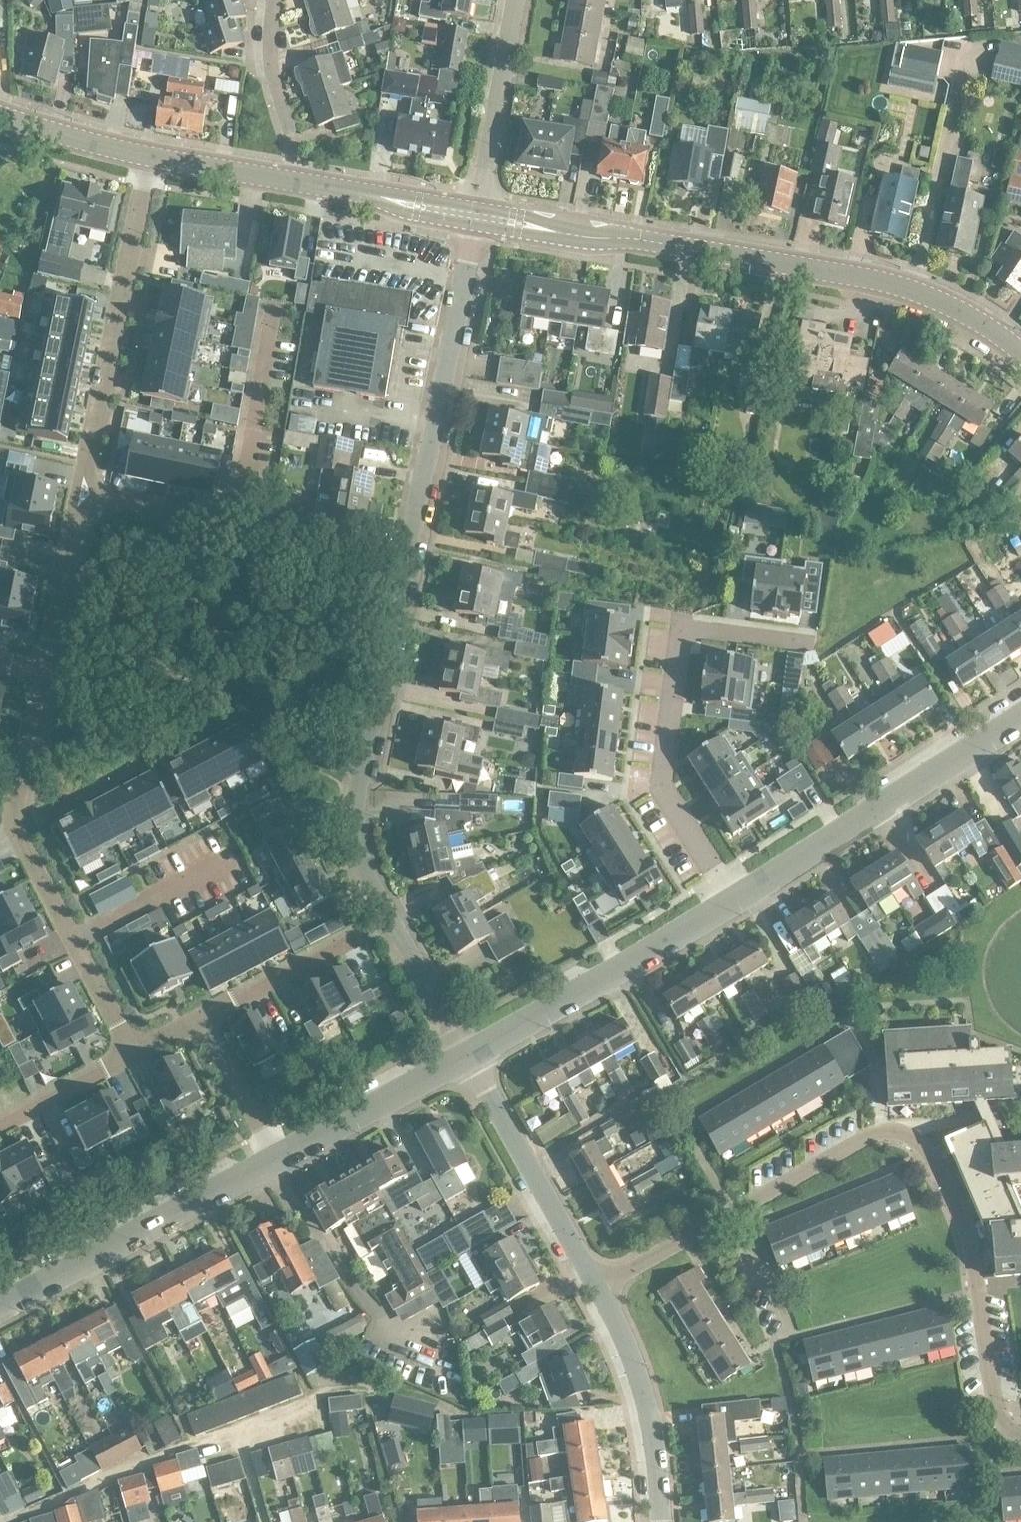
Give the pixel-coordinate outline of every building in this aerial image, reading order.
[(27,0),(36,9),(44,0),(27,0)] [(70,0),(50,0),(53,16),(73,12),(70,0)] [(73,12),(108,8),(108,7),(83,9),(81,0),(70,0),(73,12)] [(237,20),(247,17),(241,0),(210,0),(204,2),(212,25),(237,20)] [(338,44),(361,36),(358,24),(353,26),(345,0),(334,0),(311,7),(315,21),(311,22),(311,27),(313,34),(316,37),(320,36),(320,37),(335,32),(338,44)] [(430,4),(422,2),(419,16),(447,21),(448,18),(467,21),(471,0),(431,0),(430,4)] [(572,6),(603,11),(605,0),(573,0),(572,6)] [(746,30),(755,29),(757,29),(755,0),(744,1),(746,30)] [(829,29),(841,28),(839,0),(827,0),(829,29)] [(893,23),(895,23),(893,0),(881,0),(883,24),(893,23)] [(965,16),(979,14),(977,0),(964,0),(965,16)] [(690,35),(705,34),(703,3),(687,4),(690,35)] [(603,11),(572,6),(568,32),(599,37),(603,11)] [(108,8),(73,12),(73,18),(74,35),(111,31),(108,8)] [(146,20),(159,22),(160,14),(148,12),(146,20)] [(74,35),(73,18),(57,18),(57,42),(30,35),(23,62),(27,63),(23,77),(55,85),(63,56),(75,56),(74,35)] [(635,32),(638,20),(630,19),(627,31),(635,32)] [(159,22),(146,20),(145,28),(157,29),(159,22)] [(240,31),(237,20),(212,25),(202,28),(211,55),(244,43),(240,31)] [(367,21),(358,24),(361,36),(371,33),(367,21)] [(894,39),(893,23),(883,24),(885,40),(894,39)] [(99,97),(97,102),(111,106),(112,101),(115,102),(120,67),(132,69),(138,27),(126,26),(123,44),(112,43),(91,41),(87,93),(99,97)] [(443,47),(446,31),(425,27),(422,44),(443,47)] [(371,33),(361,36),(365,46),(381,41),(377,31),(371,33)] [(467,34),(446,31),(443,47),(437,82),(435,93),(431,93),(430,103),(443,105),(444,96),(456,97),(456,96),(455,95),(457,80),(455,77),(456,74),(460,74),(467,34)] [(599,37),(568,32),(565,50),(558,48),(556,62),(594,68),(599,37)] [(352,83),(343,54),(365,47),(361,36),(338,44),(342,54),(333,57),(300,68),(300,69),(296,70),(296,74),(298,82),(301,85),(305,84),(309,98),(342,87),(352,83)] [(627,38),(624,54),(642,57),(645,41),(627,38)] [(391,41),(376,45),(379,58),(388,55),(391,41)] [(905,48),(900,73),(937,82),(943,56),(905,48)] [(991,81),(1020,88),(1020,61),(997,55),(991,81)] [(240,69),(231,67),(229,73),(232,77),(238,79),(240,69)] [(188,82),(190,71),(172,68),(170,79),(188,82)] [(593,84),(606,87),(608,74),(595,72),(593,84)] [(413,100),(417,101),(420,79),(407,77),(394,74),(386,73),(383,86),(382,95),(413,100)] [(540,77),(538,88),(563,92),(564,81),(540,77)] [(188,82),(170,79),(168,93),(180,95),(179,103),(161,100),(156,128),(180,132),(188,82)] [(420,79),(417,101),(429,103),(430,103),(431,93),(435,93),(437,82),(420,79)] [(205,84),(188,82),(180,132),(203,135),(207,107),(189,104),(190,97),(203,99),(205,86),(205,84)] [(597,86),(590,121),(608,125),(615,89),(597,86)] [(351,116),(342,87),(309,98),(319,127),(333,122),(336,133),(360,126),(356,114),(351,116)] [(738,97),(734,116),(767,123),(771,103),(738,97)] [(429,103),(417,101),(413,121),(400,118),(395,150),(420,155),(426,123),(429,103)] [(655,102),(648,135),(662,138),(668,105),(655,102)] [(562,131),(549,129),(542,170),(545,171),(544,175),(557,177),(558,173),(567,174),(571,151),(583,153),(588,123),(564,119),(562,131)] [(426,123),(420,155),(445,159),(451,127),(426,123)] [(542,170),(549,129),(524,125),(520,151),(516,150),(514,163),(518,164),(518,166),(542,170)] [(676,146),(670,182),(686,185),(685,187),(688,190),(697,192),(701,189),(701,188),(706,188),(711,156),(723,158),(728,130),(708,126),(707,130),(682,125),(678,146),(676,146)] [(604,143),(604,146),(598,175),(601,176),(603,179),(609,180),(611,178),(620,179),(630,131),(612,128),(609,144),(604,143)] [(726,147),(742,150),(746,132),(729,129),(726,147)] [(630,131),(620,179),(630,181),(631,184),(637,185),(639,183),(642,183),(648,151),(644,151),(645,145),(639,144),(641,133),(630,131)] [(758,152),(761,137),(750,135),(747,149),(758,152)] [(817,145),(811,169),(824,172),(813,219),(844,227),(854,183),(835,178),(841,150),(817,145)] [(1011,177),(1020,180),(1020,153),(1017,151),(1011,177)] [(727,154),(722,178),(738,182),(743,157),(727,154)] [(957,158),(956,167),(954,174),(953,179),(953,181),(938,248),(971,255),(983,201),(966,197),(974,161),(968,160),(957,158)] [(883,178),(871,233),(905,240),(919,171),(903,168),(899,182),(883,178)] [(765,172),(757,208),(788,215),(796,179),(765,172)] [(1011,177),(1005,201),(1020,205),(1020,180),(1011,177)] [(118,197),(101,194),(102,189),(83,185),(82,189),(66,185),(58,221),(77,225),(109,233),(118,197)] [(188,255),(187,268),(223,271),(224,258),(235,259),(238,219),(184,215),(182,255),(188,255)] [(304,227),(296,225),(296,222),(285,220),(284,223),(277,222),(269,267),(296,272),(294,281),(306,283),(310,260),(299,258),(304,227)] [(993,260),(1006,269),(999,280),(1020,294),(1020,293),(1020,235),(1014,230),(1003,246),(993,260)] [(41,276),(80,284),(85,265),(46,256),(41,276)] [(226,279),(219,277),(218,279),(203,276),(201,286),(223,291),(226,279)] [(233,280),(226,279),(223,291),(231,292),(233,280)] [(250,284),(233,280),(231,292),(248,296),(250,284)] [(172,281),(170,289),(191,294),(193,285),(172,281)] [(549,325),(555,288),(528,284),(520,334),(531,336),(534,322),(549,325)] [(325,312),(312,389),(384,401),(397,324),(403,325),(407,300),(325,287),(321,311),(325,312)] [(161,310),(161,311),(210,321),(214,299),(191,294),(170,289),(166,288),(161,310)] [(574,351),(578,329),(577,329),(577,326),(582,293),(555,288),(549,325),(564,327),(561,341),(574,343),(573,351),(574,351)] [(21,320),(26,299),(24,298),(25,294),(16,292),(15,297),(0,293),(0,315),(21,320)] [(610,298),(582,293),(577,326),(577,329),(578,329),(590,331),(586,353),(614,358),(618,336),(604,333),(610,298)] [(40,319),(90,329),(92,322),(92,321),(95,306),(45,296),(40,319)] [(248,296),(243,315),(243,316),(256,319),(260,298),(248,296)] [(626,329),(623,348),(663,354),(670,307),(644,303),(640,331),(626,329)] [(160,309),(156,333),(157,332),(200,341),(200,342),(205,343),(210,321),(161,311),(161,310),(160,309)] [(724,356),(730,317),(727,316),(728,312),(709,309),(708,313),(702,312),(697,343),(693,343),(689,371),(702,373),(704,363),(707,364),(709,354),(724,356)] [(734,317),(730,317),(724,356),(740,359),(738,368),(742,369),(740,379),(753,381),(758,353),(754,352),(759,321),(753,320),(754,316),(748,315),(735,313),(734,317)] [(9,350),(12,334),(18,335),(21,322),(0,317),(0,348),(9,350)] [(90,329),(40,319),(35,341),(85,351),(88,337),(89,337),(90,329)] [(799,376),(814,378),(812,389),(842,394),(844,387),(864,390),(869,360),(856,358),(857,352),(849,351),(852,339),(824,333),(825,327),(804,324),(799,353),(803,354),(799,376)] [(156,333),(152,353),(192,361),(191,362),(196,363),(200,342),(200,341),(157,332),(156,333)] [(85,351),(35,341),(31,364),(81,374),(83,366),(82,366),(85,351)] [(240,349),(238,356),(249,359),(251,352),(250,352),(240,349)] [(152,353),(148,374),(187,382),(187,381),(191,362),(192,361),(152,353)] [(904,403),(925,369),(901,355),(888,376),(901,384),(893,396),(895,399),(904,403)] [(501,359),(496,385),(539,392),(543,366),(501,359)] [(81,374),(31,364),(26,386),(76,396),(79,382),(80,382),(81,374)] [(904,403),(912,408),(914,409),(915,408),(927,415),(934,404),(947,383),(925,369),(904,403)] [(2,372),(0,382),(0,384),(7,386),(10,374),(2,372)] [(675,372),(670,403),(685,405),(690,375),(675,372)] [(148,374),(143,396),(187,406),(192,382),(187,381),(187,382),(148,374)] [(668,419),(670,403),(674,379),(650,376),(644,415),(668,419)] [(947,383),(934,404),(944,410),(937,423),(939,425),(929,441),(936,445),(938,442),(940,444),(969,396),(947,383)] [(233,384),(232,391),(243,394),(244,387),(233,384)] [(752,385),(747,416),(761,418),(766,387),(752,385)] [(26,386),(22,408),(72,419),(74,411),(73,411),(76,396),(26,386)] [(564,407),(570,408),(571,406),(573,395),(544,389),(541,403),(564,407)] [(588,411),(592,411),(597,412),(600,396),(591,395),(588,411)] [(991,409),(969,396),(940,444),(947,448),(955,435),(958,437),(959,434),(972,442),(978,431),(991,409)] [(904,403),(895,399),(889,408),(863,403),(853,459),(870,462),(871,458),(872,455),(876,449),(904,403)] [(876,449),(872,455),(880,460),(902,424),(912,408),(904,403),(876,449)] [(590,424),(592,411),(588,411),(570,408),(564,407),(562,422),(589,428),(590,424)] [(72,419),(22,408),(17,432),(67,442),(70,426),(71,426),(72,419)] [(185,415),(174,413),(172,421),(184,423),(185,415)] [(490,414),(486,433),(524,440),(541,443),(543,435),(549,436),(552,421),(539,419),(513,413),(512,419),(490,414)] [(163,416),(151,414),(150,422),(161,424),(163,416)] [(197,418),(185,415),(184,423),(195,426),(197,418)] [(217,428),(205,426),(204,433),(215,436),(217,428)] [(323,438),(285,432),(284,439),(310,444),(322,446),(323,438)] [(524,440),(486,433),(481,456),(503,461),(502,467),(545,476),(548,461),(535,459),(521,456),(524,440)] [(157,442),(135,437),(127,477),(149,481),(157,442)] [(332,495),(368,501),(372,478),(356,476),(357,472),(357,470),(355,460),(353,460),(350,459),(353,442),(323,437),(318,470),(323,471),(321,484),(334,487),(332,495)] [(179,447),(157,442),(149,481),(170,486),(179,447)] [(1009,457),(1020,468),(1020,442),(1009,457)] [(945,452),(938,447),(936,445),(928,458),(938,465),(948,449),(947,448),(945,452)] [(200,451),(179,447),(170,486),(192,491),(200,451)] [(222,456),(200,451),(192,491),(214,495),(222,456)] [(54,510),(56,511),(62,484),(28,476),(30,467),(8,462),(5,476),(9,477),(4,502),(8,502),(9,500),(54,510)] [(1020,485),(1020,469),(1000,493),(1007,500),(1020,485)] [(552,476),(547,501),(576,507),(581,482),(552,476)] [(860,479),(849,476),(847,485),(858,487),(860,479)] [(1007,500),(1010,503),(1016,504),(1020,498),(1020,485),(1007,500)] [(474,492),(470,511),(508,518),(510,508),(535,513),(538,499),(497,490),(496,496),(474,492)] [(317,507),(315,516),(308,515),(302,540),(335,546),(337,535),(339,524),(364,528),(368,501),(332,495),(320,493),(317,507)] [(8,502),(3,527),(0,526),(0,539),(13,542),(15,532),(48,539),(54,512),(54,510),(9,500),(8,502)] [(1010,503),(1005,503),(1002,514),(1020,517),(1020,505),(1016,504),(1010,503)] [(763,507),(760,526),(773,527),(775,508),(763,507)] [(505,533),(508,518),(470,511),(466,534),(487,538),(486,544),(517,550),(517,549),(520,536),(505,533)] [(740,536),(741,529),(731,527),(730,535),(740,536)] [(278,544),(297,547),(298,538),(279,535),(278,544)] [(643,535),(629,535),(629,544),(643,544),(643,535)] [(536,553),(534,565),(542,566),(571,572),(586,575),(588,564),(570,560),(570,559),(537,552),(536,553)] [(775,618),(781,572),(782,572),(783,562),(745,557),(742,582),(754,584),(751,612),(764,614),(764,616),(775,618)] [(35,607),(41,581),(7,573),(9,564),(0,562),(0,600),(35,607)] [(800,618),(803,593),(819,595),(823,565),(806,563),(804,575),(782,572),(781,572),(775,618),(787,619),(787,617),(800,618)] [(571,572),(542,566),(539,580),(568,586),(571,572)] [(463,571),(459,589),(498,597),(500,587),(515,590),(518,576),(486,569),(485,575),(463,571)] [(1007,608),(1015,620),(1020,629),(1020,601),(1018,597),(1013,601),(1003,585),(995,590),(1007,608)] [(498,597),(459,589),(454,614),(476,618),(475,623),(514,631),(517,616),(495,611),(498,597)] [(1007,608),(995,590),(988,595),(1000,612),(1007,608)] [(30,634),(35,607),(0,600),(0,627),(30,634)] [(631,634),(633,620),(610,617),(611,604),(586,601),(581,639),(586,640),(632,645),(634,634),(631,634)] [(960,613),(951,619),(961,634),(970,629),(960,613)] [(961,634),(951,619),(945,623),(955,637),(961,634)] [(1015,620),(993,634),(1009,659),(1020,651),(1020,629),(1015,620)] [(895,652),(908,642),(893,622),(880,632),(895,652)] [(970,629),(961,634),(971,648),(987,673),(1009,659),(993,634),(983,640),(974,626),(970,629)] [(522,642),(550,647),(552,636),(525,630),(522,642)] [(961,634),(955,637),(964,652),(945,664),(962,690),(987,673),(971,648),(961,634)] [(921,643),(936,664),(947,657),(932,636),(921,643)] [(627,669),(628,656),(631,656),(632,645),(586,640),(583,664),(573,662),(572,675),(597,678),(599,665),(627,669)] [(550,647),(522,642),(518,641),(515,657),(548,664),(550,647)] [(485,658),(469,655),(446,650),(443,668),(481,676),(483,666),(506,671),(509,656),(486,651),(485,658)] [(754,686),(757,662),(709,656),(707,669),(705,668),(703,680),(754,686)] [(900,693),(917,719),(936,706),(919,681),(909,688),(890,659),(881,665),(893,682),(900,693)] [(893,682),(881,665),(874,669),(886,686),(893,682)] [(481,676),(443,668),(438,692),(461,697),(460,703),(499,711),(502,696),(478,691),(481,676)] [(783,690),(798,692),(802,673),(786,671),(783,690)] [(621,716),(623,694),(595,690),(597,678),(572,675),(570,687),(586,689),(583,711),(621,716)] [(751,711),(754,686),(703,680),(702,691),(704,692),(703,705),(731,708),(729,721),(738,722),(750,723),(754,724),(756,711),(751,711)] [(839,691),(849,707),(857,703),(846,686),(839,691)] [(849,707),(839,691),(829,697),(839,713),(849,707)] [(917,719),(900,693),(878,707),(895,733),(917,719)] [(555,707),(544,706),(542,714),(554,716),(555,707)] [(878,707),(856,721),(873,747),(895,733),(878,707)] [(618,738),(621,716),(583,711),(578,710),(575,733),(580,733),(618,738)] [(511,722),(528,725),(540,728),(541,717),(513,711),(511,722)] [(528,725),(511,722),(496,719),(493,734),(525,740),(528,725)] [(873,747),(856,721),(831,737),(847,763),(873,747)] [(249,725),(229,735),(248,770),(267,760),(249,725)] [(425,726),(421,745),(459,753),(461,743),(476,746),(479,731),(449,725),(448,731),(425,726)] [(557,730),(545,728),(544,736),(556,738),(557,730)] [(782,737),(777,730),(767,736),(772,743),(782,737)] [(615,759),(618,738),(580,733),(577,755),(615,759)] [(229,735),(210,745),(229,779),(248,770),(229,735)] [(733,759),(737,756),(725,736),(688,759),(700,778),(733,758),(733,759)] [(816,773),(833,763),(818,739),(801,750),(816,773)] [(210,745),(191,755),(210,790),(229,779),(210,745)] [(459,753),(421,745),(416,770),(438,774),(437,779),(465,785),(463,803),(460,803),(460,812),(495,814),(496,798),(475,797),(479,773),(456,769),(459,753)] [(191,755),(170,765),(189,801),(210,790),(191,755)] [(612,781),(615,759),(577,755),(575,776),(559,774),(558,787),(582,790),(584,778),(612,781)] [(535,757),(528,756),(522,759),(521,766),(534,768),(535,757)] [(712,797),(744,776),(733,759),(733,758),(700,778),(712,797)] [(790,773),(801,767),(796,760),(786,766),(790,773)] [(993,780),(1017,819),(1020,816),(1020,769),(1018,765),(993,780)] [(795,780),(805,773),(801,767),(790,773),(795,780)] [(158,773),(138,784),(157,818),(176,808),(158,773)] [(756,795),(755,794),(744,776),(712,797),(723,814),(721,816),(722,817),(756,795)] [(138,784),(118,793),(137,828),(157,818),(138,784)] [(269,786),(259,792),(262,799),(272,793),(269,786)] [(733,836),(778,807),(766,787),(755,794),(756,795),(722,817),(733,836)] [(259,792),(248,797),(252,804),(262,799),(259,792)] [(580,811),(582,796),(550,792),(548,807),(580,811)] [(99,803),(118,839),(137,828),(118,793),(99,803)] [(502,794),(502,810),(527,809),(526,793),(502,794)] [(79,812),(80,814),(99,849),(118,839),(99,803),(98,802),(79,812)] [(788,811),(795,820),(807,812),(802,803),(788,811)] [(231,806),(221,812),(225,819),(235,813),(231,806)] [(593,847),(625,826),(613,807),(581,828),(593,847)] [(259,809),(240,819),(246,830),(265,819),(259,809)] [(495,814),(460,812),(460,815),(435,814),(434,824),(407,824),(407,825),(410,825),(410,836),(407,836),(411,858),(448,850),(446,839),(467,835),(465,825),(470,824),(469,815),(495,817),(495,814)] [(80,814),(60,825),(72,846),(68,848),(73,857),(76,855),(79,860),(99,849),(80,814)] [(962,814),(940,827),(958,856),(971,848),(978,860),(986,856),(1000,845),(992,832),(984,819),(971,828),(962,814)] [(1000,845),(1020,879),(1020,837),(1010,820),(992,832),(1000,845)] [(300,825),(269,841),(289,876),(313,863),(307,854),(313,850),(300,825)] [(604,865),(636,845),(625,826),(593,847),(604,865)] [(958,856),(940,827),(916,842),(940,879),(948,879),(951,877),(944,865),(958,856)] [(158,845),(148,850),(152,857),(162,851),(158,845)] [(648,862),(636,845),(604,865),(596,870),(608,889),(610,888),(648,863),(648,862)] [(1000,845),(986,856),(1011,891),(1020,884),(1020,879),(1000,845)] [(148,850),(138,856),(141,862),(152,857),(148,850)] [(451,863),(448,850),(411,858),(416,882),(445,876),(452,888),(485,875),(480,866),(474,867),(473,859),(451,863)] [(896,855),(874,869),(892,898),(906,889),(914,902),(922,896),(896,855)] [(576,868),(572,861),(562,868),(566,874),(576,868)] [(622,907),(662,881),(650,861),(648,862),(648,863),(610,888),(622,907)] [(488,878),(503,875),(500,862),(485,866),(488,878)] [(313,863),(289,876),(307,910),(336,895),(323,870),(318,872),(313,863)] [(120,865),(110,870),(113,877),(123,872),(120,865)] [(892,898),(874,869),(851,884),(877,926),(886,920),(878,907),(892,898)] [(110,870),(99,876),(103,883),(113,877),(110,870)] [(495,892),(485,875),(452,888),(459,901),(433,915),(444,934),(480,913),(475,904),(495,892)] [(953,917),(970,906),(969,903),(968,902),(961,906),(947,885),(935,893),(945,910),(947,908),(953,917)] [(259,886),(248,891),(252,898),(262,893),(259,886)] [(0,901),(0,931),(33,913),(33,912),(21,890),(0,901)] [(924,945),(946,931),(955,925),(957,923),(953,917),(947,908),(945,910),(935,893),(925,899),(936,915),(914,929),(916,933),(924,945)] [(578,908),(588,901),(583,894),(573,901),(578,908)] [(831,894),(809,909),(827,937),(840,929),(848,942),(858,936),(849,922),(831,894)] [(588,901),(578,908),(576,909),(588,928),(601,920),(591,903),(590,904),(588,901)] [(227,903),(216,908),(220,915),(230,910),(227,903)] [(206,914),(209,921),(220,915),(216,908),(206,914)] [(809,909),(786,923),(803,949),(813,964),(821,959),(813,946),(827,937),(809,909)] [(0,960),(0,967),(3,972),(22,962),(17,952),(46,936),(43,930),(46,929),(40,917),(37,918),(34,911),(33,912),(33,913),(0,931),(0,938),(9,955),(0,960)] [(484,941),(490,951),(515,936),(503,915),(486,925),(480,913),(444,934),(456,957),(484,941)] [(270,915),(250,925),(269,960),(288,950),(270,915)] [(150,916),(139,921),(143,928),(153,923),(150,916)] [(139,921),(129,927),(133,934),(143,928),(139,921)] [(174,931),(177,938),(188,932),(184,925),(174,931)] [(250,925),(231,936),(249,971),(269,960),(250,925)] [(320,925),(301,935),(306,946),(325,936),(320,925)] [(882,927),(870,934),(885,959),(895,952),(897,951),(882,927)] [(870,934),(861,940),(876,964),(885,959),(870,934)] [(231,936),(211,946),(229,981),(249,971),(231,936)] [(522,949),(515,936),(490,951),(497,963),(522,949)] [(178,942),(156,953),(175,989),(197,977),(178,942)] [(211,946),(191,956),(210,991),(229,981),(211,946)] [(733,958),(745,980),(767,967),(754,946),(733,958)] [(175,989),(156,953),(134,965),(141,978),(138,980),(143,989),(146,987),(153,1000),(175,989)] [(745,980),(733,958),(710,972),(723,994),(745,980)] [(343,1020),(367,1008),(371,1015),(381,1010),(376,1000),(372,991),(371,990),(362,994),(347,966),(339,970),(338,967),(328,973),(329,975),(323,978),(324,979),(343,1016),(341,1017),(343,1020)] [(710,972),(688,986),(701,1007),(723,994),(710,972)] [(813,972),(803,978),(823,1009),(837,1001),(833,994),(828,997),(813,972)] [(806,993),(794,974),(782,982),(793,1001),(806,993)] [(322,1027),(341,1017),(343,1016),(324,979),(317,983),(315,980),(305,985),(306,988),(300,992),(315,1021),(304,1027),(314,1046),(329,1039),(322,1027)] [(389,982),(372,991),(376,1000),(393,991),(389,982)] [(82,1003),(85,1001),(79,990),(76,991),(73,985),(43,1001),(38,991),(18,1001),(24,1011),(27,1010),(39,1032),(39,1033),(85,1009),(85,1010),(86,1009),(82,1003)] [(701,1007),(688,986),(664,1001),(677,1022),(701,1007)] [(755,997),(760,1005),(774,997),(769,988),(755,997)] [(760,1005),(755,997),(752,992),(743,997),(758,1021),(766,1016),(760,1005)] [(50,1057),(60,1051),(96,1033),(85,1010),(85,1009),(39,1033),(39,1032),(37,1032),(50,1057)] [(397,1032),(410,1025),(403,1010),(389,1017),(397,1032)] [(0,1015),(0,1035),(10,1030),(2,1014),(0,1015)] [(244,1023),(237,1028),(256,1064),(280,1050),(285,1060),(296,1054),(286,1037),(276,1042),(261,1014),(253,1019),(251,1015),(242,1020),(244,1023)] [(711,1050),(723,1043),(707,1018),(696,1026),(711,1050)] [(623,1021),(601,1034),(614,1055),(635,1043),(623,1021)] [(967,1033),(881,1039),(886,1110),(971,1104),(975,1113),(985,1108),(982,1103),(1011,1101),(1008,1055),(977,1058),(977,1046),(968,1047),(967,1033)] [(611,1078),(612,1080),(620,1095),(622,1098),(634,1092),(613,1056),(614,1055),(601,1034),(578,1046),(591,1069),(602,1062),(611,1078)] [(846,1080),(847,1082),(868,1070),(847,1034),(822,1049),(822,1050),(841,1082),(846,1080)] [(696,1059),(684,1040),(673,1046),(685,1066),(696,1059)] [(29,1066),(18,1044),(7,1050),(13,1063),(18,1072),(29,1066)] [(579,1075),(586,1087),(596,1081),(590,1070),(591,1069),(578,1046),(556,1059),(569,1081),(579,1075)] [(800,1063),(820,1098),(843,1084),(841,1082),(822,1050),(800,1063)] [(161,1101),(171,1121),(185,1114),(182,1110),(205,1099),(181,1054),(176,1057),(174,1055),(164,1060),(166,1063),(158,1067),(172,1095),(161,1101)] [(667,1077),(653,1054),(640,1062),(653,1085),(667,1077)] [(567,1082),(569,1081),(556,1059),(532,1073),(544,1095),(558,1087),(571,1112),(578,1125),(588,1119),(567,1082)] [(800,1063),(775,1078),(796,1112),(820,1098),(800,1063)] [(796,1112),(775,1078),(751,1092),(771,1127),(796,1112)] [(115,1090),(107,1095),(106,1092),(95,1097),(97,1100),(91,1103),(111,1140),(133,1129),(139,1140),(149,1134),(139,1114),(130,1119),(115,1090)] [(751,1092),(726,1107),(746,1142),(771,1127),(751,1092)] [(610,1106),(604,1096),(597,1100),(595,1107),(599,1113),(610,1106)] [(90,1151),(111,1140),(91,1103),(68,1116),(83,1145),(70,1152),(80,1172),(96,1163),(90,1151)] [(726,1107),(697,1124),(718,1159),(746,1142),(726,1107)] [(663,1137),(651,1117),(639,1124),(651,1144),(663,1137)] [(613,1121),(601,1127),(606,1138),(607,1137),(608,1139),(619,1132),(613,1121)] [(444,1124),(417,1138),(437,1176),(431,1179),(445,1204),(465,1194),(453,1173),(467,1165),(444,1124)] [(944,1144),(992,1254),(994,1282),(1010,1280),(1010,1278),(1020,1277),(1020,1149),(1008,1150),(1009,1156),(997,1161),(983,1127),(964,1136),(962,1131),(947,1137),(949,1142),(944,1144)] [(614,1150),(608,1139),(607,1137),(606,1138),(594,1144),(572,1156),(584,1178),(605,1165),(601,1157),(614,1150)] [(53,1192),(63,1186),(53,1166),(43,1171),(28,1142),(4,1155),(24,1192),(47,1180),(53,1192)] [(393,1149),(308,1198),(327,1233),(350,1219),(370,1253),(376,1250),(390,1274),(395,1290),(395,1291),(387,1296),(385,1297),(393,1311),(395,1310),(415,1298),(435,1287),(427,1274),(393,1214),(430,1194),(417,1170),(408,1175),(393,1149)] [(667,1159),(658,1163),(665,1174),(686,1162),(680,1152),(667,1159)] [(0,1156),(0,1218),(7,1215),(1,1204),(24,1192),(4,1155),(4,1154),(0,1156)] [(605,1165),(584,1178),(597,1201),(619,1189),(605,1165)] [(656,1168),(631,1182),(638,1193),(662,1180),(656,1168)] [(896,1178),(873,1187),(888,1225),(911,1215),(896,1178)] [(888,1225),(873,1187),(848,1197),(863,1235),(888,1225)] [(619,1189),(597,1201),(610,1225),(632,1213),(619,1189)] [(863,1235),(848,1197),(821,1208),(836,1246),(863,1235)] [(821,1208),(792,1220),(807,1258),(836,1246),(821,1208)] [(469,1250),(475,1248),(497,1235),(484,1213),(457,1228),(469,1250)] [(807,1258),(792,1220),(761,1233),(776,1270),(807,1258)] [(318,1281),(301,1248),(299,1245),(289,1227),(275,1235),(269,1225),(246,1237),(261,1264),(254,1267),(261,1281),(278,1273),(290,1295),(316,1282),(318,1281)] [(469,1250),(457,1228),(444,1236),(456,1258),(464,1254),(469,1250)] [(528,1263),(520,1249),(517,1250),(512,1242),(497,1251),(491,1240),(465,1255),(471,1266),(483,1288),(528,1263)] [(314,1241),(301,1248),(318,1281),(316,1282),(320,1290),(323,1288),(336,1282),(340,1280),(322,1248),(319,1242),(314,1241)] [(222,1253),(196,1266),(209,1292),(214,1300),(220,1313),(230,1307),(220,1287),(235,1279),(222,1253)] [(537,1278),(528,1263),(483,1288),(489,1298),(500,1292),(506,1303),(508,1306),(508,1305),(538,1289),(533,1280),(537,1278)] [(209,1292),(196,1266),(173,1278),(187,1303),(195,1318),(206,1312),(203,1306),(214,1300),(209,1292)] [(681,1313),(706,1298),(692,1275),(658,1296),(665,1307),(670,1304),(677,1316),(681,1313)] [(187,1303),(173,1278),(152,1289),(165,1315),(177,1337),(186,1333),(174,1310),(187,1303)] [(255,1286),(243,1292),(245,1298),(262,1330),(275,1324),(255,1286)] [(165,1315),(152,1289),(132,1299),(141,1317),(129,1323),(145,1353),(165,1342),(154,1321),(165,1315)] [(720,1321),(706,1298),(681,1313),(688,1323),(683,1326),(691,1339),(696,1336),(720,1321)] [(508,1306),(506,1303),(480,1317),(486,1329),(513,1314),(508,1305),(508,1306)] [(942,1307),(916,1314),(926,1353),(952,1347),(955,1346),(951,1330),(945,1306),(942,1307)] [(551,1309),(514,1330),(517,1335),(528,1354),(565,1333),(551,1309)] [(81,1324),(94,1349),(95,1349),(98,1356),(99,1358),(106,1370),(115,1366),(109,1353),(122,1348),(123,1348),(128,1359),(136,1363),(144,1358),(130,1332),(117,1338),(104,1312),(81,1324)] [(513,1314),(486,1329),(487,1330),(463,1343),(469,1354),(475,1350),(475,1351),(486,1346),(492,1357),(511,1346),(508,1339),(511,1337),(511,1338),(517,1335),(514,1330),(510,1332),(505,1323),(514,1317),(513,1314)] [(916,1314),(888,1321),(899,1360),(926,1353),(916,1314)] [(326,1334),(334,1349),(353,1340),(365,1335),(357,1319),(326,1334)] [(734,1344),(720,1321),(696,1336),(702,1346),(698,1349),(706,1362),(710,1359),(734,1344)] [(888,1321),(861,1328),(871,1367),(899,1360),(888,1321)] [(81,1324),(58,1335),(72,1361),(73,1360),(82,1378),(85,1384),(96,1378),(93,1373),(88,1361),(98,1356),(95,1349),(94,1349),(81,1324)] [(861,1328),(833,1335),(843,1374),(871,1367),(861,1328)] [(280,1354),(288,1350),(278,1332),(270,1336),(280,1354)] [(64,1365),(72,1361),(58,1335),(36,1347),(55,1381),(62,1393),(66,1401),(75,1396),(73,1387),(75,1386),(68,1373),(64,1365)] [(833,1335),(805,1342),(815,1382),(843,1374),(833,1335)] [(293,1351),(308,1378),(311,1376),(315,1374),(327,1367),(330,1366),(316,1339),(293,1351)] [(749,1367),(734,1344),(710,1359),(716,1369),(712,1372),(720,1385),(749,1367)] [(55,1383),(36,1349),(13,1361),(15,1364),(5,1369),(11,1381),(27,1411),(36,1405),(38,1409),(47,1404),(40,1391),(42,1390),(42,1389),(55,1383)] [(261,1353),(249,1359),(254,1369),(260,1382),(273,1377),(268,1366),(261,1353)] [(809,1364),(806,1355),(799,1356),(802,1366),(809,1364)] [(551,1368),(555,1367),(549,1356),(506,1380),(513,1392),(540,1378),(550,1406),(563,1402),(551,1368)] [(577,1360),(555,1367),(551,1368),(563,1402),(588,1393),(577,1360)] [(228,1369),(206,1379),(217,1401),(239,1391),(233,1380),(228,1369)] [(254,1369),(233,1380),(239,1391),(260,1382),(254,1369)] [(283,1379),(291,1400),(302,1396),(294,1375),(283,1379)] [(283,1379),(272,1383),(281,1405),(291,1400),(283,1379)] [(281,1405),(272,1383),(262,1387),(270,1409),(281,1405)] [(0,1402),(3,1408),(15,1402),(6,1385),(0,1388),(0,1402)] [(270,1409),(262,1387),(251,1392),(259,1413),(270,1409)] [(259,1413),(251,1392),(241,1396),(249,1417),(259,1413)] [(241,1396),(230,1400),(238,1421),(249,1417),(241,1396)] [(437,1407),(395,1396),(388,1422),(429,1433),(437,1407)] [(361,1397),(329,1400),(330,1415),(363,1411),(361,1397)] [(238,1421),(230,1400),(219,1404),(228,1425),(238,1421)] [(219,1404),(209,1408),(217,1430),(228,1425),(219,1404)] [(700,1445),(724,1442),(737,1441),(736,1424),(760,1422),(758,1404),(713,1408),(702,1409),(704,1422),(697,1422),(700,1445)] [(217,1430),(209,1408),(198,1412),(206,1434),(217,1430)] [(206,1434),(198,1412),(187,1417),(196,1438),(206,1434)] [(464,1437),(462,1421),(450,1421),(450,1415),(437,1416),(439,1443),(452,1442),(453,1449),(464,1448),(464,1437)] [(153,1425),(166,1448),(181,1439),(169,1417),(153,1425)] [(475,1420),(462,1421),(464,1437),(476,1436),(475,1420)] [(565,1451),(594,1446),(590,1424),(562,1428),(563,1440),(536,1444),(538,1455),(565,1451)] [(130,1425),(110,1435),(123,1460),(142,1450),(130,1425)] [(338,1453),(332,1432),(308,1439),(316,1465),(329,1462),(327,1456),(338,1453)] [(123,1460),(110,1435),(90,1446),(92,1449),(103,1470),(123,1460)] [(768,1437),(740,1440),(742,1453),(769,1450),(768,1437)] [(318,1472),(316,1465),(308,1439),(284,1445),(294,1479),(318,1472)] [(724,1442),(700,1445),(703,1475),(728,1472),(724,1442)] [(294,1479),(284,1445),(269,1450),(278,1483),(294,1479)] [(597,1471),(594,1446),(565,1451),(569,1476),(597,1471)] [(81,1481),(103,1470),(92,1449),(75,1457),(78,1464),(61,1472),(69,1488),(82,1482),(81,1481)] [(198,1449),(176,1455),(177,1459),(179,1465),(181,1472),(182,1472),(202,1466),(199,1453),(198,1449)] [(967,1450),(941,1452),(945,1493),(971,1490),(967,1450)] [(945,1493),(941,1452),(913,1455),(917,1495),(945,1493)] [(250,1456),(255,1473),(265,1471),(261,1454),(250,1456)] [(913,1455),(885,1458),(888,1498),(917,1495),(913,1455)] [(232,1483),(247,1479),(241,1461),(241,1458),(226,1462),(232,1483)] [(541,1458),(529,1460),(533,1482),(545,1481),(541,1458)] [(885,1458),(855,1460),(858,1501),(888,1498),(885,1458)] [(177,1459),(153,1466),(155,1472),(159,1487),(161,1493),(185,1487),(186,1486),(182,1472),(181,1472),(179,1465),(177,1459)] [(858,1501),(855,1460),(822,1463),(826,1504),(858,1501)] [(597,1471),(569,1476),(551,1479),(553,1494),(566,1492),(567,1502),(601,1496),(597,1471)] [(12,1514),(26,1507),(8,1473),(7,1472),(0,1476),(0,1511),(3,1517),(4,1517),(5,1518),(12,1514)] [(728,1472),(703,1475),(705,1498),(730,1495),(728,1472)] [(126,1509),(152,1502),(144,1473),(119,1480),(126,1509)] [(1000,1484),(1003,1521),(1020,1521),(1020,1482),(1000,1484)] [(28,1504),(46,1496),(41,1483),(23,1491),(28,1504)] [(419,1512),(420,1521),(445,1521),(444,1510),(443,1484),(431,1485),(432,1511),(419,1512)] [(492,1487),(492,1488),(492,1489),(494,1507),(495,1521),(521,1521),(519,1505),(518,1486),(492,1487)] [(84,1521),(89,1521),(106,1517),(99,1488),(77,1496),(81,1510),(84,1521)] [(470,1509),(471,1521),(495,1521),(494,1507),(492,1489),(480,1490),(481,1508),(470,1509)] [(774,1489),(746,1491),(747,1504),(775,1502),(774,1489)] [(375,1495),(364,1499),(371,1521),(383,1521),(375,1495)] [(705,1498),(708,1521),(733,1521),(730,1495),(705,1498)] [(567,1502),(563,1502),(566,1521),(605,1521),(601,1496),(567,1502)] [(356,1515),(351,1498),(343,1500),(347,1517),(356,1515)] [(300,1500),(288,1502),(293,1521),(306,1521),(300,1500)] [(54,1512),(55,1513),(56,1517),(57,1521),(81,1521),(77,1506),(56,1511),(54,1512)] [(327,1506),(316,1510),(319,1521),(332,1521),(327,1506)] [(530,1509),(531,1521),(553,1521),(551,1506),(530,1509)] [(444,1510),(445,1521),(471,1521),(470,1509),(444,1510)] [(31,1520),(31,1521),(57,1521),(56,1517),(55,1513),(31,1520)]
